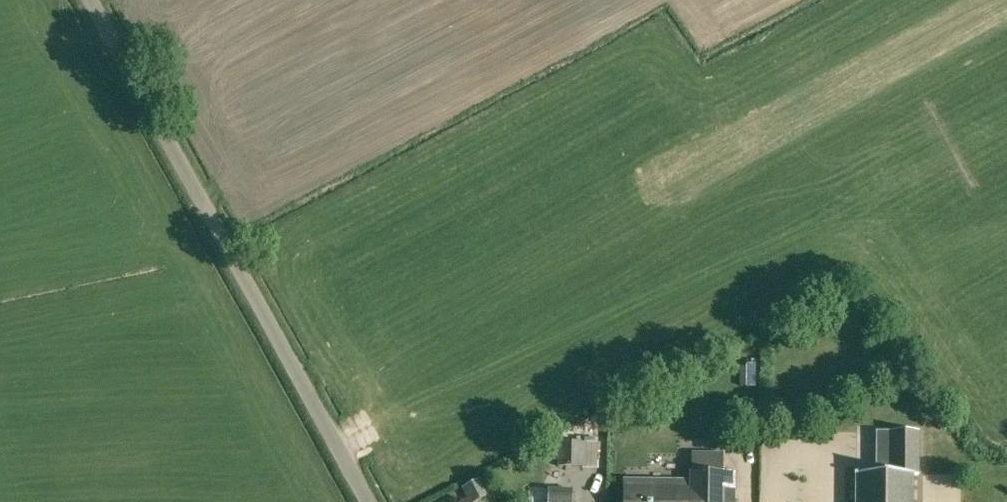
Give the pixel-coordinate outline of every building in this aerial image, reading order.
[(877,450),(877,474),(859,474),(859,473),(854,473),(854,476),(855,476),(855,486),(854,486),(854,489),(855,489),(855,500),(854,500),(854,501),(912,501),(913,501),(913,499),(912,499),(912,489),(913,489),(913,485),(912,485),(913,475),(918,475),(919,432),(877,432),(877,450)] [(586,442),(584,442),(558,441),(558,467),(586,467),(586,442)] [(735,474),(722,473),(722,454),(692,453),(692,481),(624,480),(624,501),(735,501),(735,474)] [(481,477),(467,484),(474,498),(488,491),(481,477)] [(572,490),(548,490),(548,501),(572,501),(572,490)]
